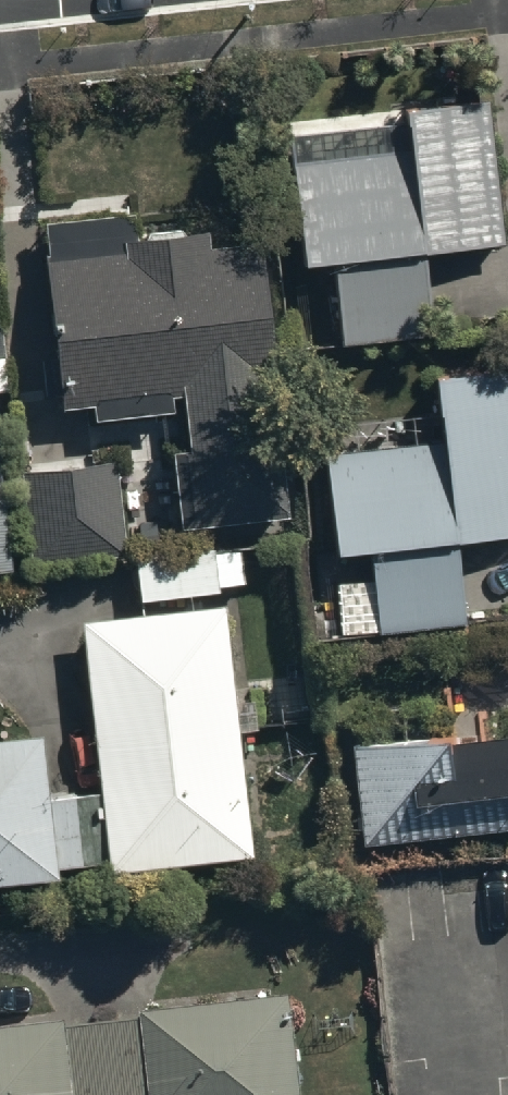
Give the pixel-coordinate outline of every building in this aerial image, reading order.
[(292,136),(304,272),(335,269),(342,348),(433,339),(425,260),(504,252),(491,103),(405,111),(406,126),(292,136)] [(172,448),(180,526),(289,515),(261,243),(211,248),(209,232),(135,239),(132,214),(47,223),(49,249),(45,249),(56,352),(42,354),(45,392),(59,391),(60,406),(91,403),(93,420),(175,411),(173,396),(182,395),(187,447),(172,448)] [(9,399),(5,364),(0,365),(0,400),(9,399)] [(324,448),(340,597),(343,628),(377,625),(377,628),(463,619),(456,545),(475,543),(476,559),(507,556),(507,369),(432,376),(437,437),(324,448)] [(12,585),(0,455),(0,586),(12,585)] [(23,481),(33,572),(126,562),(116,471),(23,481)] [(136,566),(139,610),(219,604),(216,560),(136,566)] [(225,621),(83,638),(110,876),(253,859),(225,621)] [(0,748),(0,886),(54,880),(38,744),(0,748)] [(456,753),(456,748),(428,751),(428,745),(356,754),(367,854),(507,838),(507,747),(456,753)] [(277,1006),(0,1034),(0,1094),(286,1094),(277,1006)]
